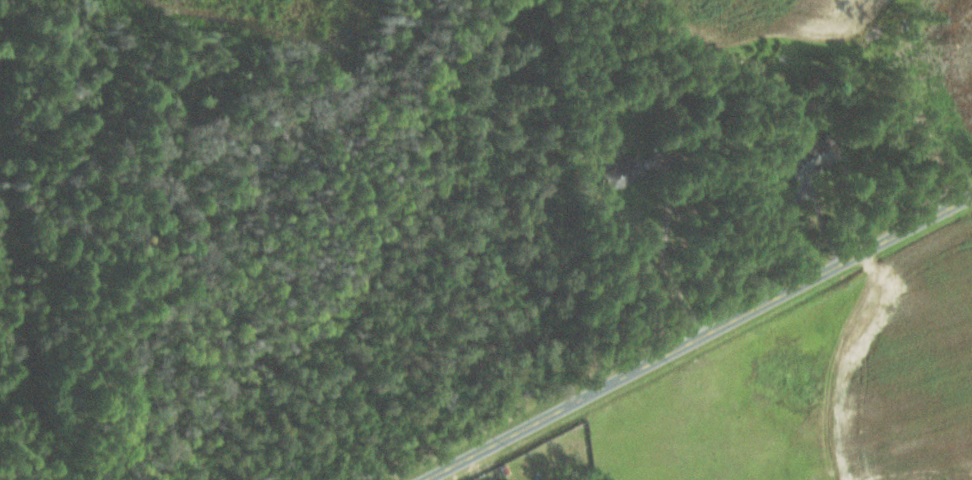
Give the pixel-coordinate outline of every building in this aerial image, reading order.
[(644,174),(636,155),(598,172),(606,191),(644,174)]
